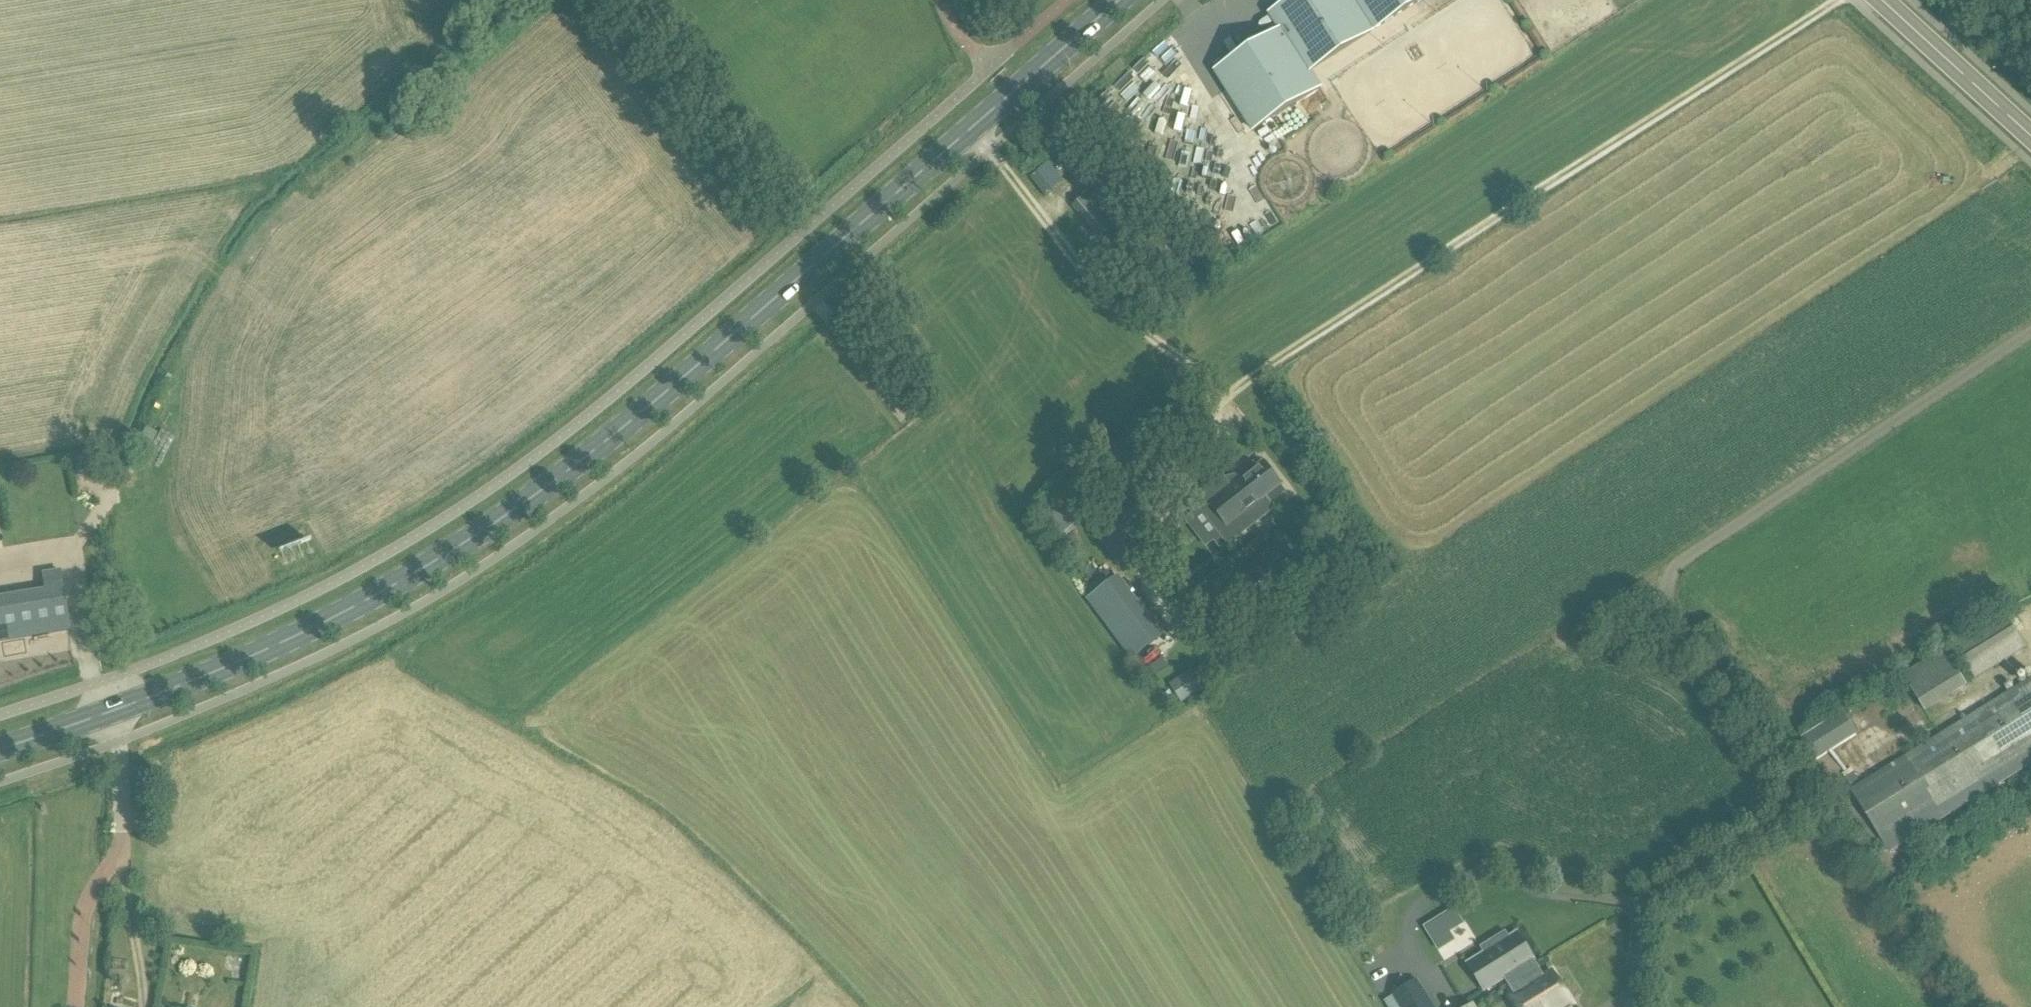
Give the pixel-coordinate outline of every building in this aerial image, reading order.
[(1255,130),(1321,88),(1311,72),(1425,0),(1295,0),(1273,14),(1283,29),(1218,71),(1255,130)] [(1089,193),(1074,205),(1097,233),(1112,220),(1089,193)] [(1223,475),(1193,497),(1229,543),(1275,508),(1270,502),(1285,490),(1282,487),(1284,486),(1266,462),(1259,467),(1255,462),(1241,473),(1233,475),(1223,475)] [(1113,507),(1102,516),(1099,513),(1087,522),(1114,556),(1127,546),(1125,544),(1159,517),(1136,489),(1135,490),(1120,471),(1098,488),(1113,507)] [(71,633),(61,571),(44,574),(47,591),(0,598),(0,644),(71,633)] [(1118,577),(1089,599),(1134,657),(1163,635),(1118,577)] [(7,580),(7,592),(34,591),(34,578),(7,580)] [(2006,614),(1956,644),(1977,678),(2027,648),(2006,614)] [(1928,711),(1971,686),(1950,649),(1906,674),(1928,711)] [(1193,671),(1172,685),(1182,701),(1203,687),(1193,671)] [(1853,790),(1890,851),(2030,765),(2030,681),(1853,790)] [(1859,734),(1846,712),(1798,741),(1811,763),(1859,734)] [(1426,928),(1441,952),(1457,942),(1451,933),(1465,925),(1456,909),(1442,918),(1426,928)] [(1424,956),(1434,952),(1427,935),(1417,939),(1424,956)] [(1506,942),(1470,964),(1487,991),(1527,966),(1529,969),(1537,964),(1536,961),(1521,936),(1507,944),(1506,942)] [(1513,997),(1519,1006),(1570,1006),(1574,1004),(1554,971),(1545,977),(1537,964),(1529,969),(1535,979),(1539,980),(1539,981),(1513,997)] [(1417,983),(1385,1002),(1388,1006),(1431,1006),(1417,983)]
